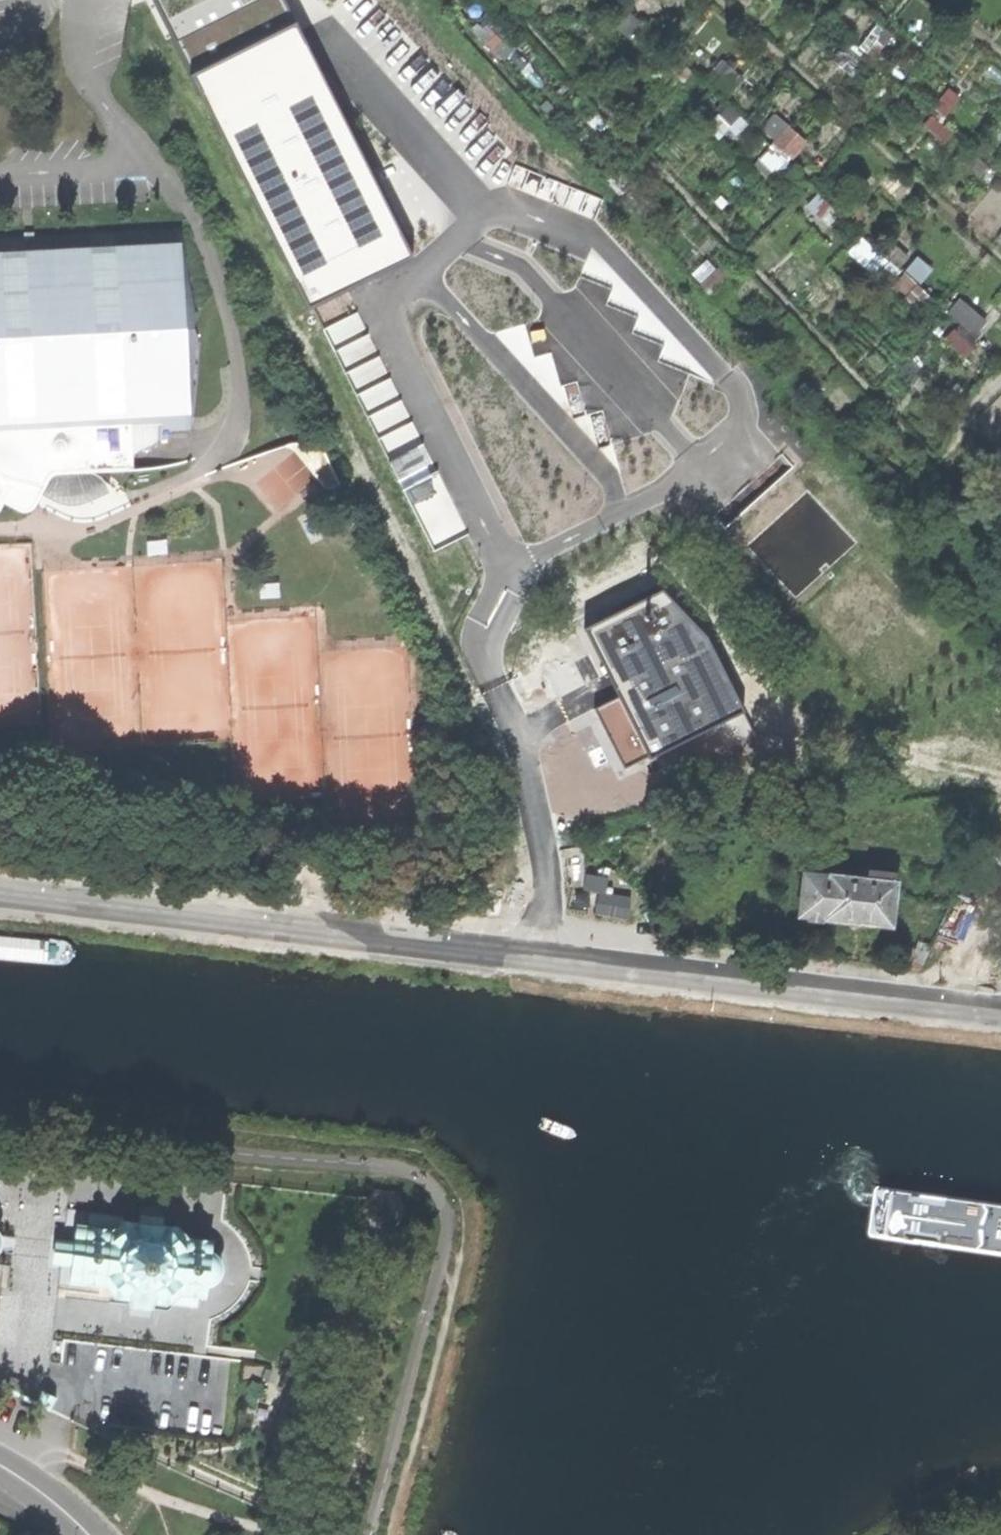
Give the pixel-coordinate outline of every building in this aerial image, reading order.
[(767,129),(799,158),(815,140),(782,112),(767,129)] [(759,163),(775,179),(796,160),(780,143),(759,163)] [(0,236),(0,459),(24,458),(24,471),(110,468),(109,441),(132,441),(132,430),(191,429),(197,340),(192,327),(197,309),(179,226),(54,233),(0,236)] [(854,254),(883,272),(893,255),(864,237),(854,254)] [(968,297),(955,311),(981,335),(994,321),(968,297)] [(602,912),(635,917),(640,893),(617,889),(619,877),(594,873),(591,889),(606,892),(602,912)] [(856,923),(893,927),(898,884),(895,883),(895,879),(892,876),(870,873),(869,880),(830,876),(830,878),(812,876),(806,881),(803,911),(807,916),(826,917),(826,920),(856,923)] [(109,1224),(69,1217),(61,1282),(100,1288),(100,1283),(111,1297),(171,1305),(183,1295),(183,1299),(210,1302),(217,1238),(192,1234),(191,1239),(180,1225),(121,1216),(109,1224)] [(56,1368),(56,1320),(37,1320),(37,1368),(56,1368)]
